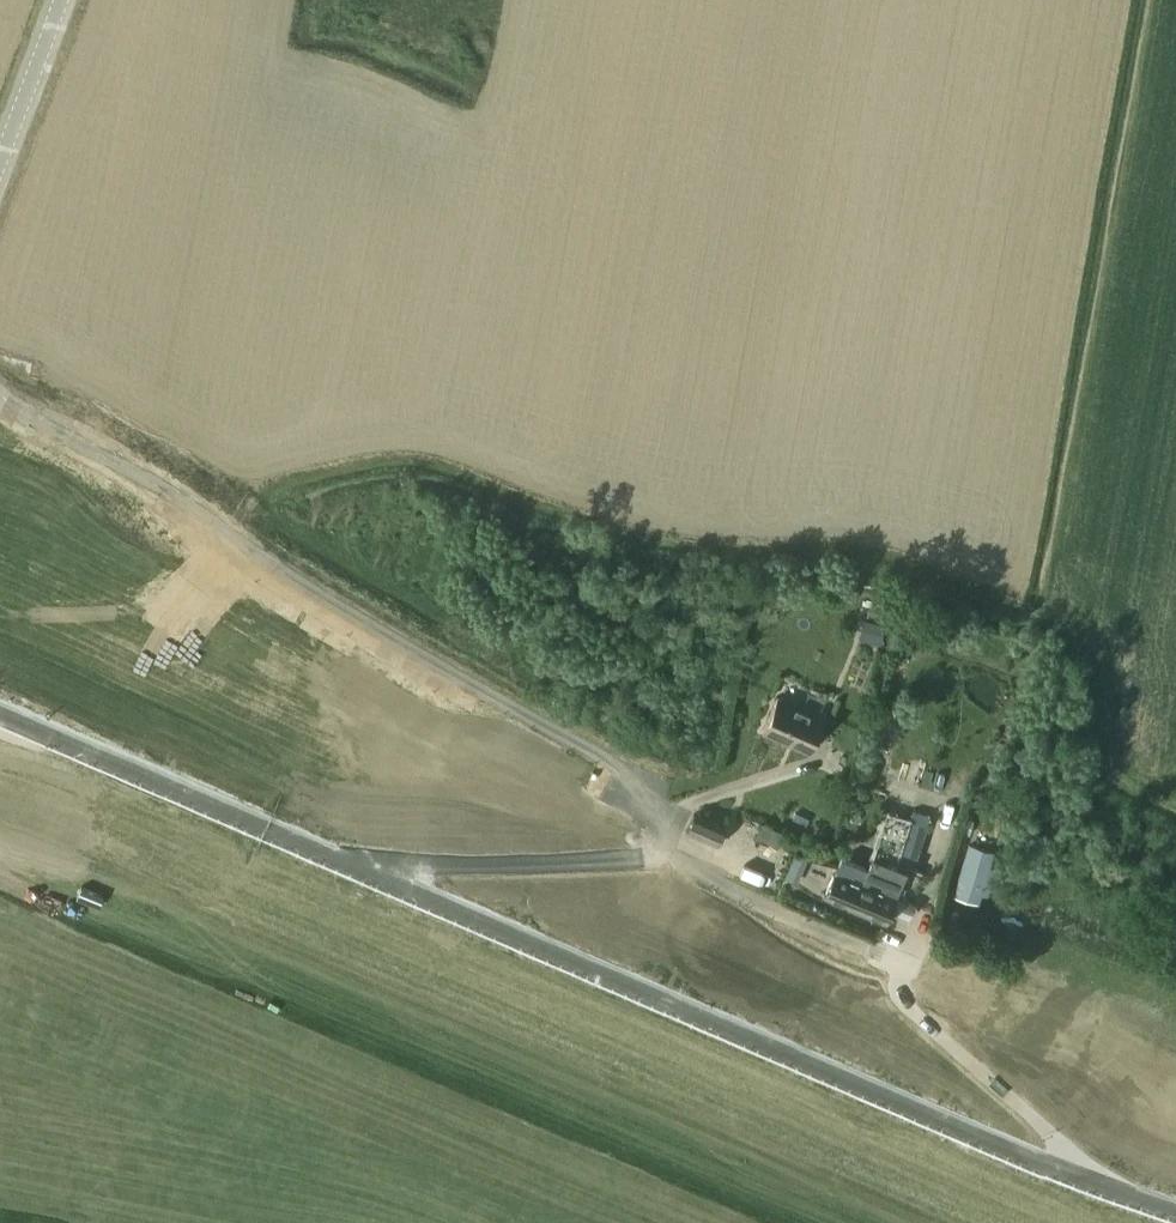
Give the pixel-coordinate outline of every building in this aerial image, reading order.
[(762,731),(810,752),(826,715),(779,694),(762,731)] [(875,860),(898,866),(913,818),(889,811),(875,860)] [(694,814),(687,832),(717,845),(725,827),(694,814)] [(989,897),(992,887),(997,868),(991,866),(995,851),(968,843),(953,897),(980,904),(983,895),(989,897)] [(915,905),(895,898),(901,883),(841,858),(826,896),(886,920),(890,911),(909,918),(915,905)]
